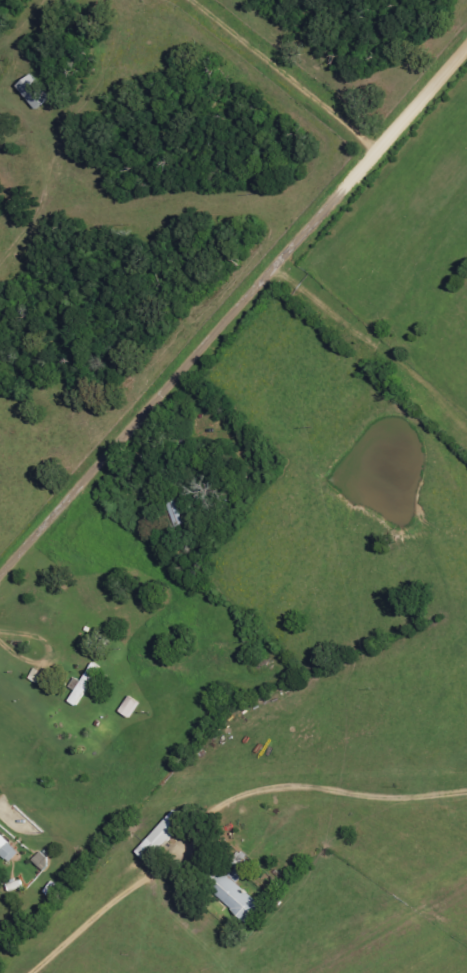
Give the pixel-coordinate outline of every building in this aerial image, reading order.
[(35,110),(48,96),(26,75),(13,89),(35,110)] [(70,702),(78,707),(104,668),(96,663),(83,682),(78,678),(72,687),(77,691),(70,702)] [(121,712),(131,719),(142,703),(132,696),(121,712)] [(137,853),(149,865),(190,822),(178,810),(137,853)] [(20,853),(0,835),(0,854),(10,864),(20,853)] [(238,883),(243,878),(235,871),(215,892),(249,924),(265,908),(238,883)] [(10,892),(25,889),(23,882),(9,884),(10,892)]
